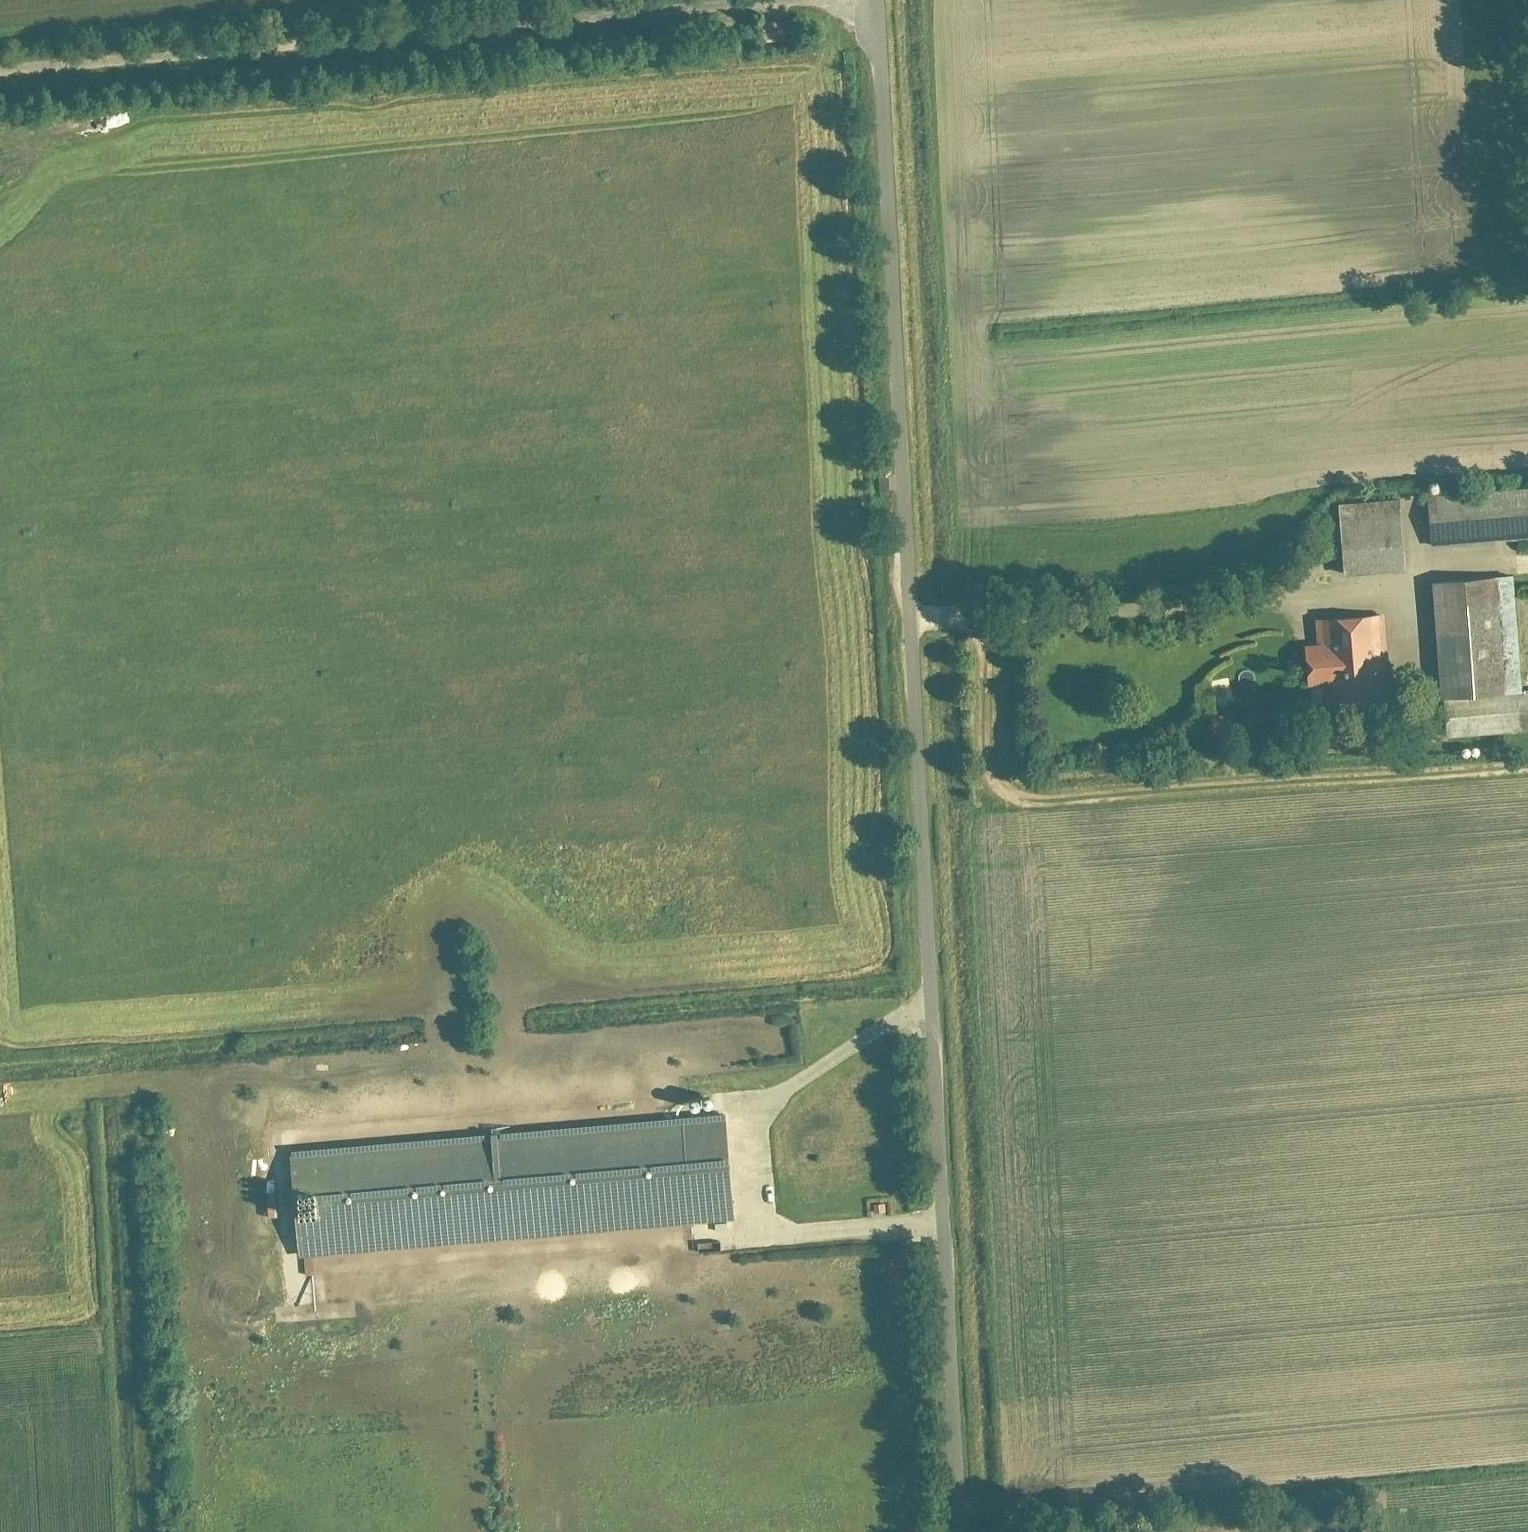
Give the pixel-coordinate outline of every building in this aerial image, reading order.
[(761,26),(761,49),(785,48),(785,25),(761,26)] [(1429,547),(1527,540),(1527,490),(1425,498),(1429,547)] [(1391,504),(1335,507),(1338,580),(1395,577),(1391,504)] [(1513,687),(1507,583),(1425,588),(1431,693),(1443,692),(1446,742),(1527,737),(1527,686),(1513,687)] [(1309,621),(1311,651),(1295,652),(1297,693),(1315,692),(1316,707),(1385,702),(1379,616),(1309,621)]
